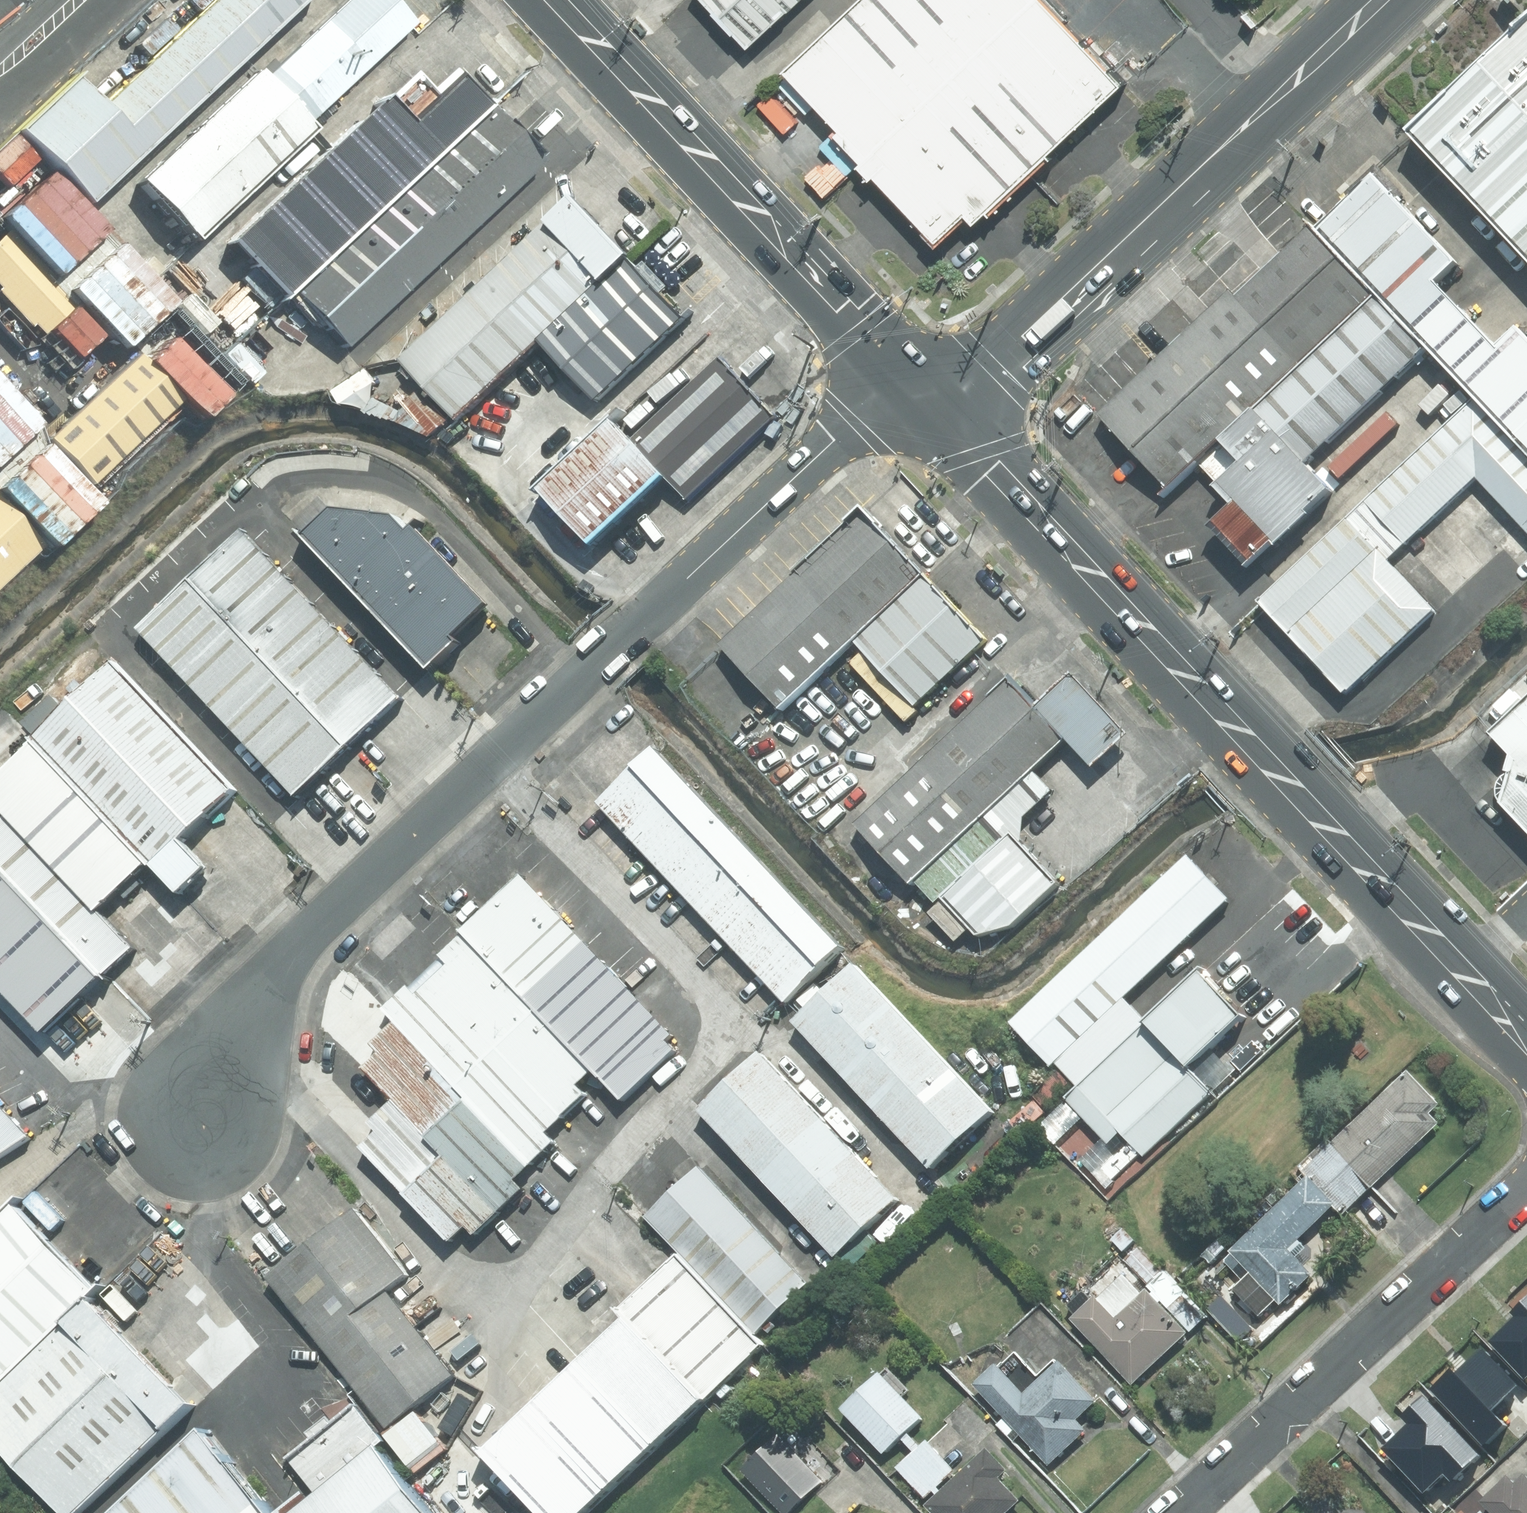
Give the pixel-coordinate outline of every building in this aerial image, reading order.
[(86,217),(131,177),(318,10),(309,0),(220,0),(96,110),(64,74),(5,127),(86,217)] [(201,256),(320,149),(302,129),(418,25),(396,0),(329,0),(318,10),(131,177),(201,256)] [(756,52),(812,0),(707,0),(756,52)] [(1038,0),(870,0),(784,80),(948,253),(1123,89),(1038,0)] [(1417,145),(1526,262),(1526,43),(1417,145)] [(287,300),(485,124),(441,76),(421,95),(405,78),(218,245),(277,310),(287,300)] [(537,182),(485,124),(287,300),(340,358),(537,182)] [(1337,250),(1526,456),(1526,345),(1509,362),(1443,291),(1466,269),(1396,195),(1337,250)] [(626,275),(567,209),(394,364),(453,430),(540,352),(626,275)] [(0,235),(0,313),(33,350),(72,315),(0,235)] [(1376,304),(1314,238),(1100,436),(1163,502),(1376,304)] [(678,331),(626,275),(540,352),(591,409),(678,331)] [(1431,363),(1376,304),(1195,472),(1236,515),(1219,532),(1261,577),(1344,500),(1315,470),(1431,363)] [(640,436),(625,420),(546,492),(599,549),(676,478),(689,492),(776,412),(725,357),(640,436)] [(186,415),(138,361),(40,448),(88,501),(186,415)] [(1462,419),(1255,611),(1341,703),(1431,619),(1386,571),(1475,488),(1526,543),(1526,488),(1462,419)] [(343,511),(317,535),(441,669),(509,606),(430,520),(420,530),(406,516),(343,511)] [(924,574),(869,516),(720,655),(774,713),(848,644),(917,580),(924,574)] [(0,517),(0,590),(37,558),(0,517)] [(408,700),(251,533),(201,580),(357,747),(408,700)] [(357,747),(201,580),(149,628),(305,795),(357,747)] [(980,647),(917,580),(848,644),(911,711),(980,647)] [(124,669),(48,738),(160,860),(188,892),(218,865),(196,839),(241,799),(124,669)] [(1064,745),(1006,684),(852,828),(908,888),(921,875),(980,936),(1024,926),(1063,890),(991,814),(1064,745)] [(1490,740),(1513,764),(1502,812),(1526,838),(1526,706),(1490,740)] [(48,738),(0,781),(0,793),(19,814),(0,831),(0,856),(114,981),(146,952),(107,908),(160,860),(48,738)] [(847,953),(659,752),(591,815),(779,1016),(847,953)] [(53,1037),(114,981),(0,856),(0,980),(53,1037)] [(1224,904),(1185,862),(1009,1026),(1048,1067),(1120,1000),(1224,904)] [(530,878),(471,934),(512,976),(571,920),(530,878)] [(611,961),(571,920),(512,976),(552,1017),(611,961)] [(393,1008),(400,1015),(537,1157),(541,1161),(560,1143),(552,1134),(594,1093),(588,1087),(604,1071),(590,1057),(552,1017),(512,976),(471,934),(393,1008)] [(649,1001),(611,961),(552,1017),(590,1057),(649,1001)] [(1120,1000),(1048,1067),(1131,1156),(1203,1089),(1190,1076),(1248,1022),(1192,962),(1135,1016),(1120,1000)] [(994,1120),(850,966),(787,1025),(931,1179),(994,1120)] [(649,1001),(590,1057),(604,1071),(632,1100),(683,1051),(675,1043),(682,1036),(649,1001)] [(365,1148),(457,1244),(478,1225),(486,1234),(539,1183),(526,1168),(537,1157),(400,1015),(371,1042),(380,1051),(362,1068),(393,1100),(371,1121),(382,1132),(365,1148)] [(896,1212),(753,1059),(700,1109),(844,1262),(896,1212)] [(1328,1143),(1369,1187),(1437,1123),(1427,1113),(1436,1103),(1406,1071),(1328,1143)] [(29,1138),(0,1106),(0,1158),(29,1138)] [(1295,1239),(1332,1204),(1341,1212),(1369,1187),(1328,1143),(1301,1170),(1306,1175),(1225,1251),(1228,1254),(1222,1259),(1241,1279),(1231,1288),(1257,1315),(1274,1299),(1278,1303),(1310,1274),(1293,1256),(1303,1248),(1295,1239)] [(820,1289),(703,1164),(652,1212),(769,1336),(820,1289)] [(356,1201),(267,1268),(391,1431),(462,1378),(395,1290),(413,1276),(356,1201)] [(88,1303),(92,1300),(7,1206),(0,1213),(0,1382),(88,1303)] [(1123,1260),(1147,1285),(1162,1272),(1138,1246),(1123,1260)] [(552,1512),(590,1512),(768,1349),(684,1259),(631,1309),(641,1319),(496,1454),(552,1512)] [(1147,1285),(1146,1286),(1151,1292),(1149,1293),(1157,1302),(1159,1300),(1189,1332),(1205,1316),(1164,1270),(1162,1272),(1147,1285)] [(1092,1297),(1069,1318),(1130,1383),(1185,1331),(1157,1302),(1149,1293),(1145,1289),(1140,1293),(1122,1274),(1095,1300),(1092,1297)] [(1526,1374),(1526,1296),(1511,1311),(1515,1316),(1488,1341),(1523,1377),(1526,1374)] [(0,1382),(0,1460),(47,1512),(80,1512),(189,1415),(88,1303),(0,1382)] [(1449,1369),(1429,1388),(1482,1444),(1504,1424),(1490,1410),(1518,1384),(1482,1347),(1453,1374),(1449,1369)] [(993,1364),(971,1384),(1047,1464),(1083,1430),(1073,1419),(1093,1401),(1054,1359),(1036,1376),(1013,1352),(997,1368),(993,1364)] [(840,1407),(882,1451),(918,1418),(899,1397),(907,1391),(885,1368),(878,1374),(877,1373),(840,1407)] [(1402,1413),(1409,1421),(1380,1448),(1422,1493),(1443,1473),(1450,1481),(1479,1454),(1423,1394),(1402,1413)] [(383,1450),(393,1442),(365,1408),(299,1463),(324,1493),(299,1512),(435,1512),(383,1450)] [(226,1430),(126,1512),(295,1512),(226,1430)] [(739,1469),(780,1512),(788,1512),(822,1482),(777,1434),(739,1469)] [(925,1440),(895,1467),(923,1496),(952,1469),(925,1440)] [(984,1448),(924,1505),(932,1512),(1003,1512),(1017,1500),(996,1478),(1005,1470),(984,1448)] [(1505,1476),(1479,1501),(1490,1512),(1526,1512),(1526,1481),(1522,1476),(1513,1484),(1505,1476)]
